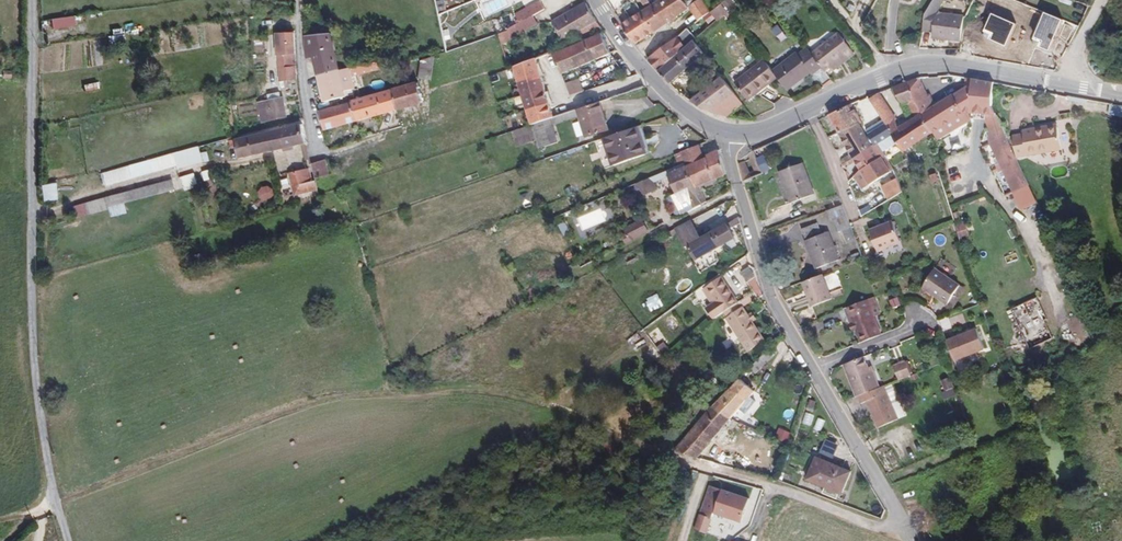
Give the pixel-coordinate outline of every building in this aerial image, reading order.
[(643,3),(647,9),(642,13),(655,31),(665,24),(653,7),(652,6),(648,0),(643,3)] [(683,0),(663,0),(653,7),(665,24),(688,7),(686,3),(684,1),(683,0)] [(698,20),(710,12),(702,0),(690,0),(686,3),(688,7),(698,20)] [(927,12),(926,14),(922,31),(933,32),(932,36),(951,38),(951,40),(961,41),(964,16),(944,14),(938,10),(944,0),(934,0),(927,12)] [(516,26),(530,19),(544,11),(540,4),(511,18),(516,26)] [(717,20),(727,11),(722,4),(711,12),(717,20)] [(586,37),(602,30),(587,6),(556,23),(552,25),(562,42),(576,35),(578,38),(580,40),(586,37)] [(717,20),(711,12),(710,12),(698,20),(687,28),(696,38),(717,20)] [(622,25),(635,44),(655,31),(642,13),(622,25)] [(1050,50),(1059,28),(1063,19),(1046,13),(1035,38),(1044,41),(1042,47),(1050,50)] [(991,15),(984,33),(990,35),(989,39),(1006,47),(1015,25),(991,15)] [(71,18),(54,21),(55,29),(72,26),(71,18)] [(504,35),(532,22),(530,19),(516,26),(503,33),(504,35)] [(534,26),(532,22),(504,35),(507,40),(534,26)] [(687,28),(677,38),(648,60),(659,71),(694,40),(696,38),(687,28)] [(554,54),(562,77),(612,55),(602,32),(587,39),(586,37),(580,40),(578,38),(570,43),(569,44),(554,54)] [(855,53),(839,33),(812,54),(826,72),(831,67),(844,58),(846,61),(855,53)] [(507,40),(504,35),(494,39),(494,40),(496,45),(507,40)] [(296,57),(296,36),(274,36),(276,58),(296,57)] [(331,39),(303,43),(308,65),(314,63),(318,80),(339,75),(331,39)] [(671,84),(704,53),(694,40),(659,71),(671,84)] [(914,40),(906,43),(908,48),(916,46),(914,40)] [(773,71),(778,77),(788,90),(812,72),(813,74),(814,74),(824,87),(832,80),(826,72),(812,54),(807,48),(799,55),(797,52),(773,71)] [(831,67),(834,70),(846,61),(844,58),(831,67)] [(778,77),(773,71),(765,60),(735,83),(749,100),(778,77)] [(511,71),(532,129),(554,121),(532,63),(511,71)] [(369,67),(339,75),(318,80),(325,107),(347,101),(345,96),(354,93),(351,80),(371,74),(369,67)] [(293,69),(276,70),(277,85),(294,84),(293,69)] [(727,117),(743,104),(722,77),(691,101),(704,109),(727,117)] [(965,113),(967,113),(995,114),(992,107),(993,82),(972,79),(972,84),(942,102),(940,100),(934,103),(931,103),(920,80),(921,78),(907,82),(915,99),(923,114),(933,133),(934,132),(959,116),(965,113)] [(571,97),(583,93),(579,82),(566,86),(569,95),(570,95),(571,97)] [(902,104),(909,101),(915,99),(907,82),(893,87),(902,104)] [(418,85),(393,92),(398,114),(424,106),(418,85)] [(393,92),(353,104),(359,125),(398,114),(393,92)] [(896,120),(879,94),(870,100),(884,121),(885,124),(887,126),(896,120)] [(915,99),(909,101),(916,119),(923,114),(915,99)] [(257,127),(281,121),(278,103),(270,104),(266,105),(253,108),(257,127)] [(353,104),(320,114),(325,136),(359,125),(353,104)] [(859,124),(862,122),(852,104),(829,115),(839,133),(859,124)] [(610,132),(600,105),(578,113),(587,140),(610,132)] [(1121,117),(1121,105),(1109,105),(1109,116),(1121,117)] [(897,143),(903,152),(933,133),(923,114),(916,119),(899,129),(896,120),(887,126),(893,135),(897,143)] [(578,135),(584,133),(580,120),(574,122),(578,135)] [(884,121),(870,130),(872,133),(885,124),(884,121)] [(859,124),(839,133),(851,154),(844,158),(846,162),(854,158),(873,147),(866,136),(860,126),(859,124)] [(879,144),(883,141),(893,135),(887,126),(885,124),(872,133),(868,134),(866,136),(873,147),(875,146),(879,144)] [(1013,136),(1017,157),(1062,148),(1058,127),(1036,131),(1036,129),(1023,131),(1024,134),(1013,136)] [(308,144),(305,129),(283,133),(286,149),(308,144)] [(638,142),(644,140),(641,130),(635,132),(638,142)] [(635,132),(609,141),(619,169),(650,158),(644,140),(638,142),(635,132)] [(286,149),(283,133),(240,142),(244,159),(286,149)] [(883,141),(888,148),(897,143),(893,135),(883,141)] [(990,142),(1014,193),(1029,185),(1008,140),(1005,135),(990,142)] [(683,154),(689,151),(685,140),(675,144),(680,155),(683,154)] [(883,177),(891,172),(882,158),(886,155),(879,144),(875,146),(873,147),(854,158),(846,162),(848,166),(856,162),(864,175),(866,178),(870,185),(883,177)] [(704,186),(728,175),(719,150),(703,158),(698,147),(689,151),(683,154),(688,166),(689,168),(699,188),(704,186)] [(753,170),(749,172),(745,161),(739,164),(740,170),(742,175),(743,181),(752,178),(763,173),(760,167),(757,161),(756,159),(756,157),(753,150),(750,152),(748,154),(747,154),(753,170)] [(205,154),(184,160),(187,170),(207,164),(205,154)] [(680,155),(673,158),(678,169),(688,166),(683,154),(680,155)] [(178,157),(140,167),(108,177),(109,186),(180,168),(178,157)] [(770,169),(764,157),(756,159),(757,161),(760,167),(763,173),(770,169)] [(814,194),(802,163),(780,171),(792,203),(814,194)] [(316,183),(328,180),(323,166),(313,169),(316,183)] [(681,195),(699,188),(689,168),(671,177),(672,178),(681,195)] [(181,176),(184,187),(198,183),(195,172),(181,176)] [(669,173),(645,183),(650,195),(667,188),(665,181),(672,178),(671,177),(669,173)] [(314,184),(311,174),(297,177),(296,175),(295,175),(294,175),(300,196),(316,191),(314,184)] [(887,190),(891,199),(903,192),(898,179),(890,182),(893,188),(887,190)] [(45,182),(45,199),(59,198),(59,182),(45,182)] [(173,184),(76,212),(78,222),(176,192),(173,184)] [(578,187),(581,194),(591,190),(589,184),(578,187)] [(709,195),(704,186),(699,188),(704,198),(709,195)] [(574,207),(573,187),(565,187),(565,207),(574,207)] [(687,216),(708,205),(704,198),(699,188),(681,195),(678,197),(682,205),(687,216)] [(839,196),(826,202),(830,209),(843,205),(839,196)] [(681,206),(682,205),(678,197),(671,201),(674,209),(681,206)] [(851,227),(850,223),(843,205),(830,209),(826,211),(829,220),(832,219),(837,232),(843,230),(851,227)] [(686,216),(681,206),(674,209),(679,220),(686,216)] [(128,216),(126,209),(111,214),(115,220),(128,216)] [(334,211),(321,214),(325,228),(338,225),(334,211)] [(476,229),(480,239),(503,229),(499,219),(476,229)] [(878,251),(901,242),(893,221),(870,230),(878,251)] [(559,225),(565,234),(569,232),(564,222),(559,225)] [(647,222),(629,232),(631,236),(627,240),(630,246),(653,234),(647,222)] [(693,222),(677,231),(680,235),(689,251),(695,249),(702,260),(737,237),(730,225),(706,241),(693,222)] [(817,223),(801,229),(817,269),(839,260),(836,252),(838,251),(836,245),(834,246),(828,232),(821,235),(817,223)] [(856,240),(851,227),(843,230),(847,243),(856,240)] [(569,271),(582,262),(575,251),(562,260),(569,271)] [(936,269),(923,288),(948,305),(956,292),(960,295),(964,289),(960,286),(936,269)] [(765,287),(759,271),(752,283),(759,292),(765,287)] [(824,278),(822,275),(803,282),(813,306),(832,299),(832,298),(830,293),(824,278)] [(719,322),(741,306),(723,282),(710,291),(719,305),(711,312),(719,322)] [(765,287),(759,292),(764,300),(769,298),(765,287)] [(843,294),(841,289),(830,293),(832,298),(843,294)] [(956,292),(948,305),(952,307),(960,295),(956,292)] [(877,305),(874,297),(848,308),(856,330),(861,343),(881,335),(871,307),(877,305)] [(844,309),(853,331),(856,330),(848,308),(844,309)] [(744,309),(730,320),(754,354),(769,343),(744,309)] [(955,361),(985,349),(977,329),(947,340),(955,361)] [(789,346),(785,340),(761,365),(744,385),(749,390),(789,346)] [(868,367),(864,357),(844,365),(857,397),(858,396),(880,387),(873,370),(870,371),(868,367)] [(905,361),(893,366),(899,380),(911,375),(905,361)] [(744,385),(720,410),(736,423),(740,418),(758,398),(749,390),(744,385)] [(878,428),(898,419),(884,386),(880,387),(858,396),(861,404),(867,401),(878,428)] [(720,410),(679,455),(702,462),(736,423),(720,410)] [(736,423),(749,429),(752,425),(740,418),(736,423)] [(853,479),(821,466),(813,487),(825,492),(829,491),(846,498),(853,479)] [(749,501),(711,487),(697,531),(706,534),(714,515),(741,524),(749,501)]
